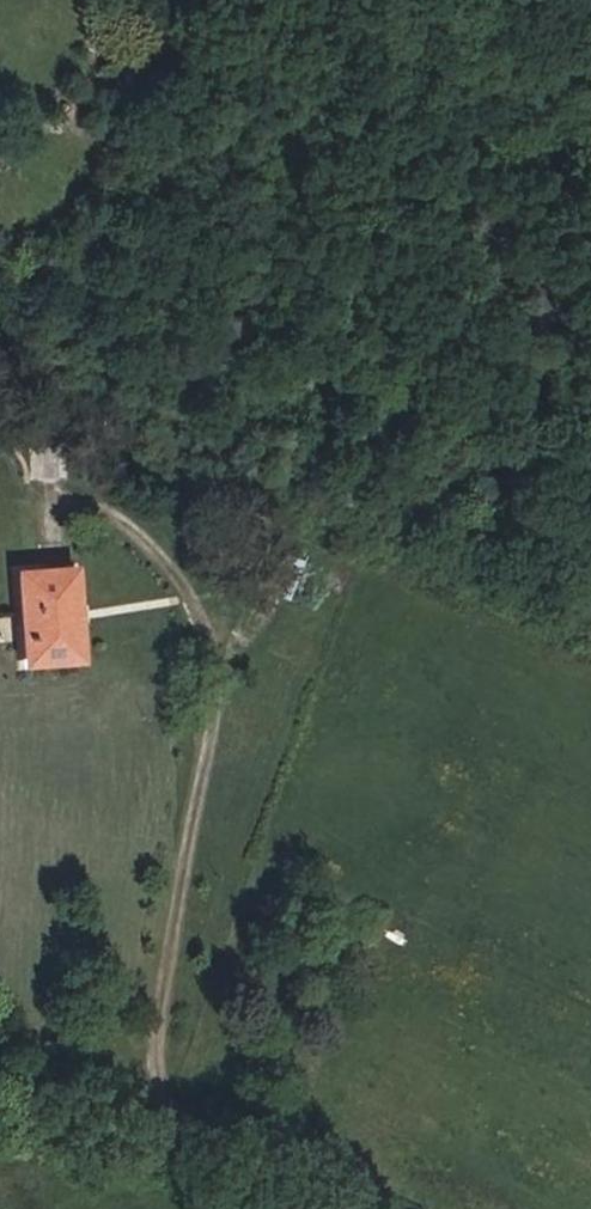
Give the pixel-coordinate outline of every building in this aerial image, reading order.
[(280,550),(267,589),(290,597),(303,558),(280,550)] [(17,564),(19,651),(79,649),(75,564),(17,564)]
